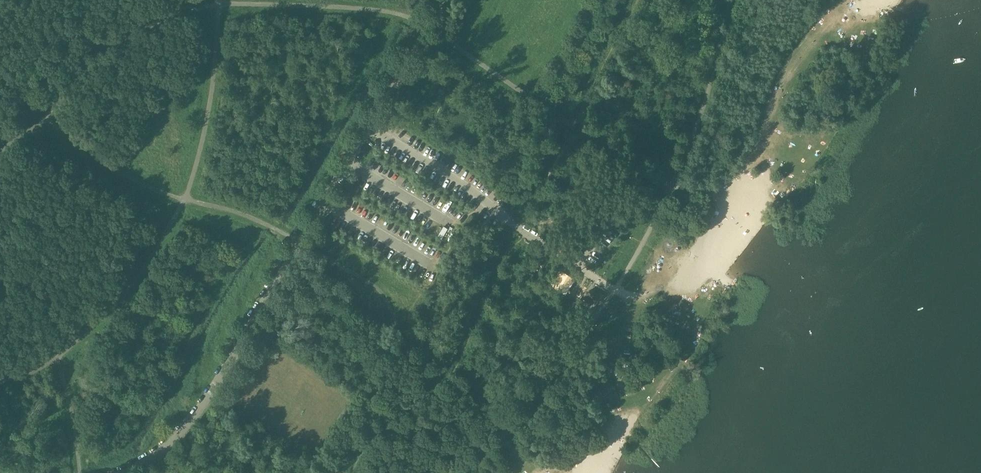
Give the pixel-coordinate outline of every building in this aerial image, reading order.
[(540,273),(550,259),(540,252),(530,266),(540,273)] [(577,282),(566,273),(556,286),(567,294),(577,282)] [(596,302),(600,297),(592,291),(581,305),(578,302),(574,308),(580,312),(585,305),(589,308),(594,301),(596,302)]
